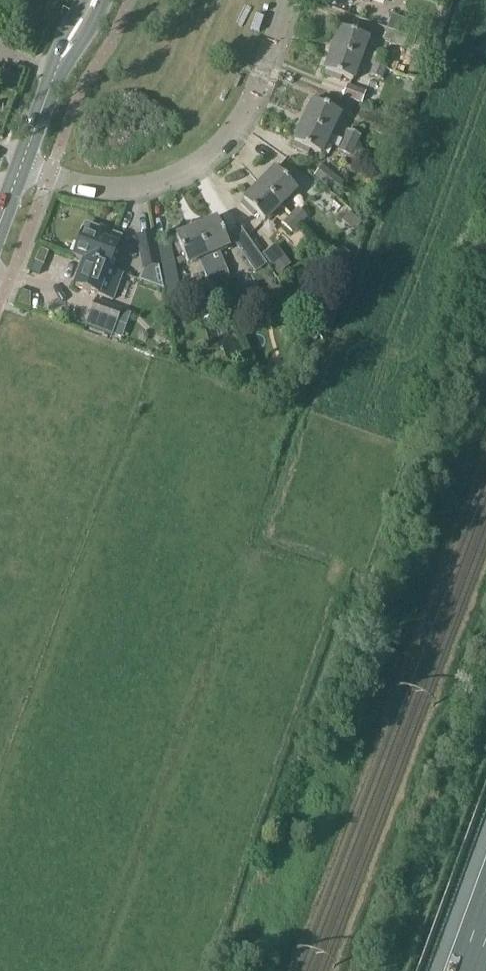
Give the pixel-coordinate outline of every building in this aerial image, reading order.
[(393,16),(388,29),(388,30),(409,37),(414,24),(393,16)] [(341,28),(333,50),(361,60),(372,64),(376,54),(367,50),(371,39),(358,35),(360,31),(343,25),(341,28)] [(409,37),(388,30),(384,42),(404,49),(409,37)] [(326,71),(325,75),(341,81),(343,77),(353,81),(361,60),(333,50),(325,71),(326,71)] [(367,92),(348,85),(344,96),(363,103),(367,92)] [(316,98),(314,102),(304,122),(333,136),(343,115),(331,109),(332,106),(316,98)] [(293,146),(309,154),(311,150),(323,156),(333,136),(304,122),(294,142),(295,143),(293,146)] [(342,140),(356,147),(360,136),(347,130),(342,140)] [(337,150),(350,156),(349,158),(355,161),(359,153),(354,150),(356,147),(342,140),(337,150)] [(322,165),(314,176),(336,193),(344,182),(322,165)] [(279,167),(276,169),(260,185),(283,207),(299,191),(289,182),(292,179),(279,167)] [(242,204),(254,217),(257,214),(267,224),(283,207),(260,185),(244,201),(245,201),(242,204)] [(309,218),(298,208),(291,215),(301,225),(309,218)] [(301,225),(291,215),(283,223),(293,233),(301,225)] [(218,219),(197,228),(210,257),(208,258),(213,268),(215,267),(224,263),(220,253),(231,248),(226,236),(229,234),(222,218),(218,219)] [(86,224),(75,255),(86,260),(110,269),(122,238),(86,224)] [(197,228),(173,239),(180,255),(191,280),(205,273),(210,285),(207,286),(212,298),(224,292),(219,281),(220,280),(215,267),(213,268),(208,258),(210,257),(197,228)] [(154,233),(138,236),(144,269),(140,281),(165,291),(160,266),(154,233)] [(240,248),(238,250),(249,265),(261,255),(250,241),(240,248)] [(170,242),(158,244),(167,301),(180,299),(175,266),(170,242)] [(277,244),(263,254),(277,273),(291,263),(277,244)] [(86,260),(76,286),(113,301),(123,273),(110,269),(86,260)] [(230,276),(224,263),(215,267),(220,280),(230,276)] [(96,300),(85,328),(112,339),(118,324),(123,310),(96,300)]
